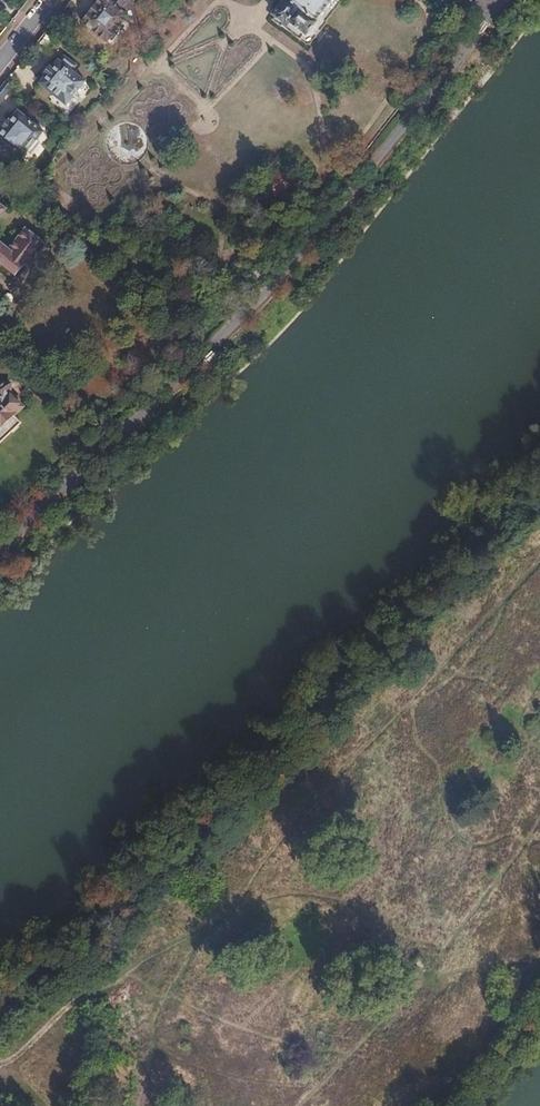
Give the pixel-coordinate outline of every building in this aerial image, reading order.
[(81,22),(106,42),(108,40),(111,42),(118,33),(115,31),(127,16),(123,13),(131,2),(129,0),(98,0),(93,6),(95,7),(90,14),(89,12),(81,22)] [(272,15),(275,17),(273,21),(280,26),(283,22),(286,24),(287,22),(304,33),(306,33),(314,23),(314,19),(328,0),(287,0),(287,1),(286,0),(284,0),(272,15)] [(55,23),(46,34),(53,39),(62,28),(55,23)] [(44,75),(37,84),(64,105),(83,82),(70,71),(74,66),(62,56),(58,61),(56,60),(50,68),(48,66),(42,74),(44,75)] [(0,88),(0,103),(13,87),(5,81),(0,88)] [(39,130),(14,110),(7,120),(6,119),(0,126),(0,145),(17,159),(39,130)] [(9,276),(20,264),(26,269),(43,247),(23,230),(8,248),(0,241),(0,269),(9,276)] [(20,424),(13,416),(22,407),(10,395),(9,385),(0,385),(0,444),(20,424)]
